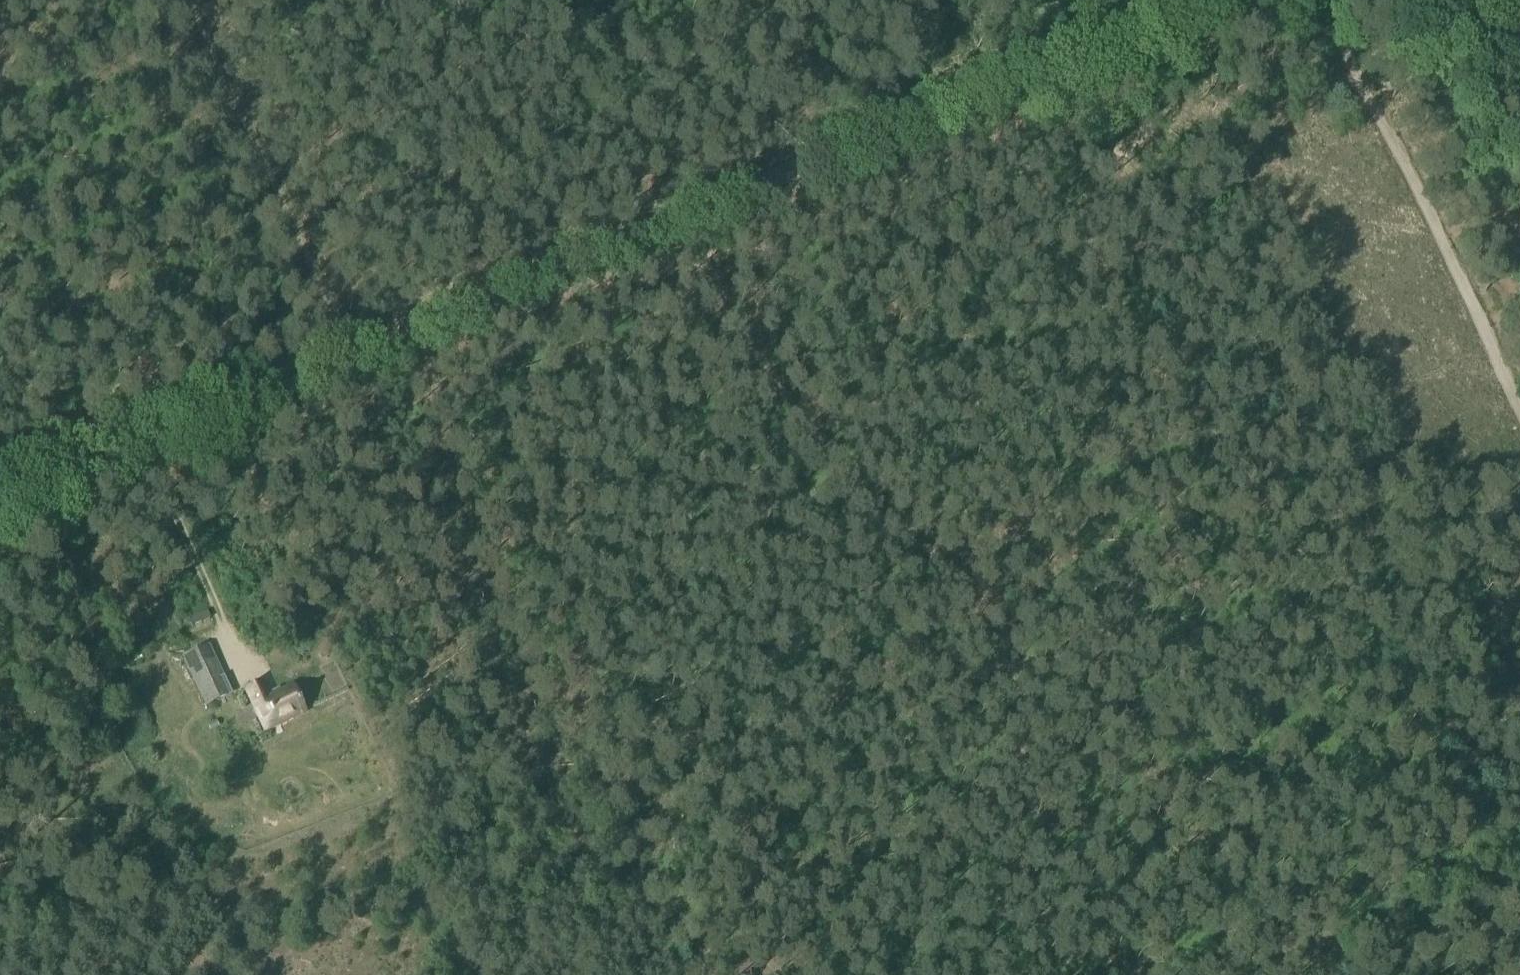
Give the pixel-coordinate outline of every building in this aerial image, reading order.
[(207,705),(229,694),(206,648),(184,658),(207,705)] [(265,730),(304,712),(293,687),(269,698),(261,683),(247,690),(265,730)]
